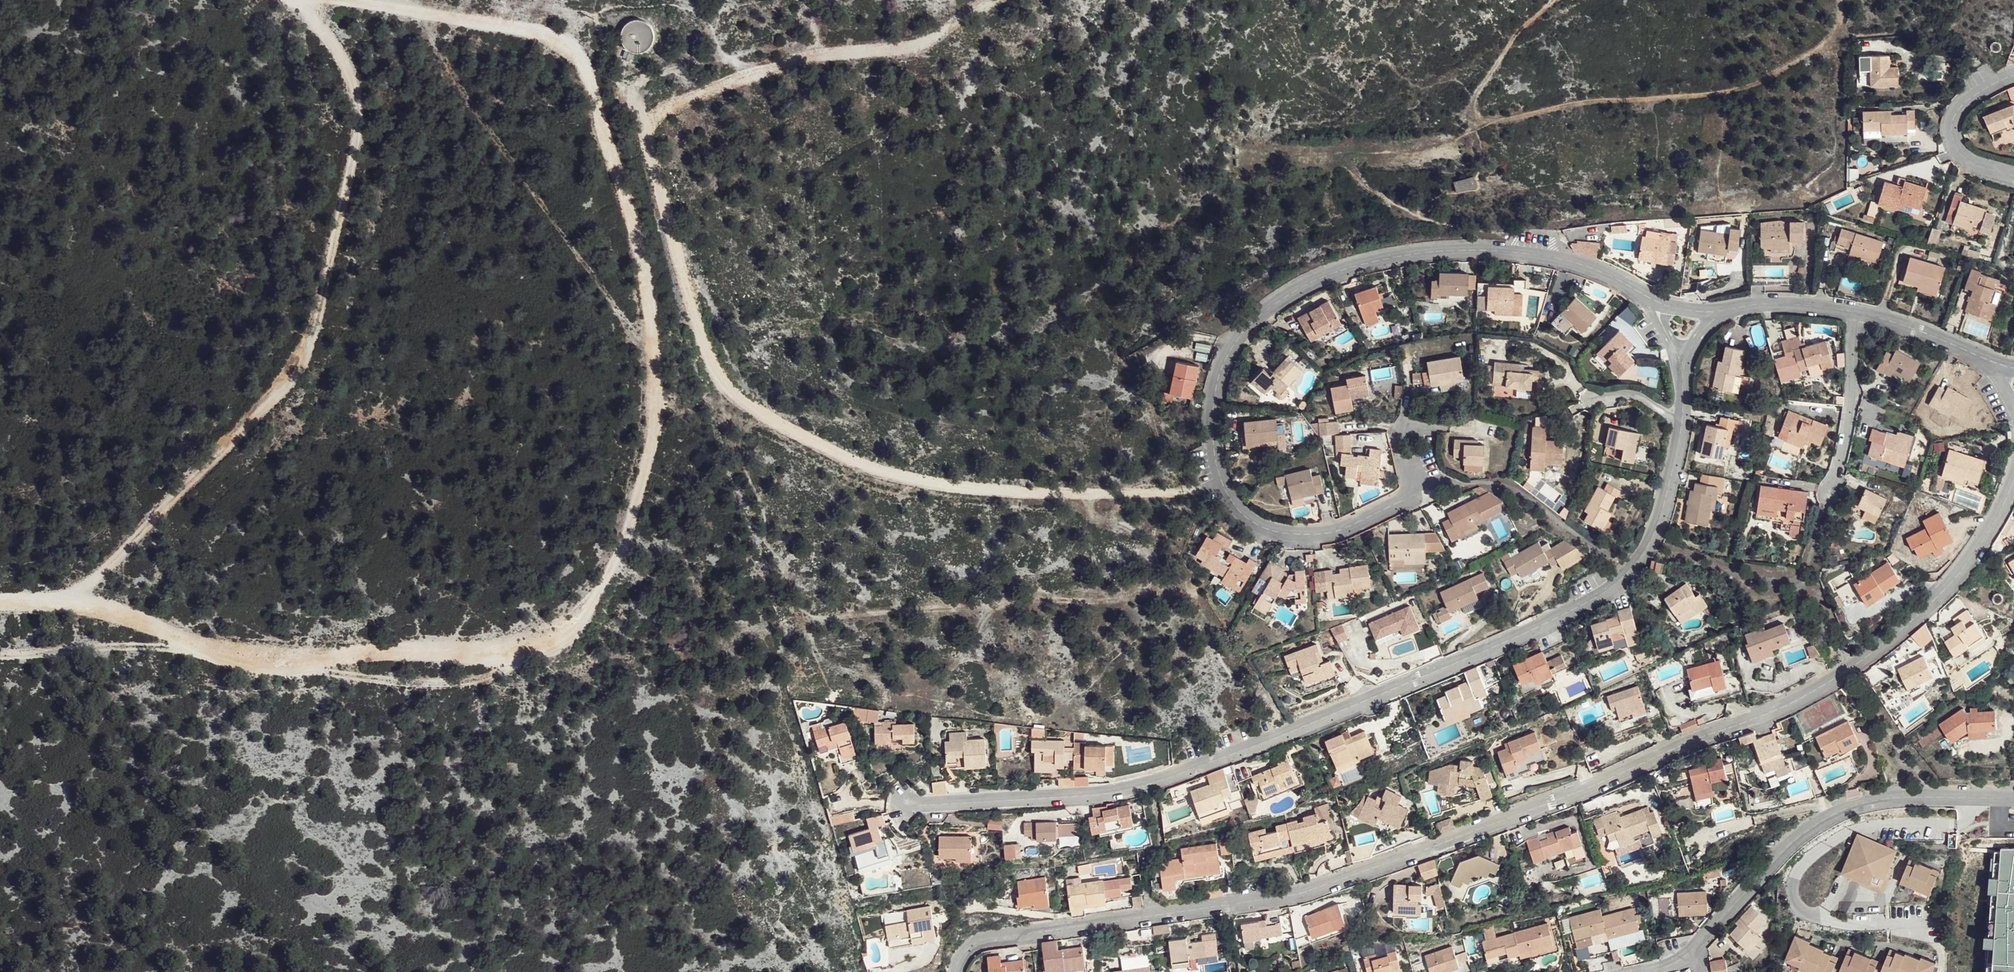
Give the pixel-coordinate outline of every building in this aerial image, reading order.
[(622,37),(622,39),(622,40),(623,43),(624,44),(625,46),(625,47),(626,47),(628,49),(630,51),(631,51),(632,51),(633,52),(634,52),(635,52),(638,53),(640,53),(641,52),(643,52),(645,51),(646,51),(648,50),(649,49),(649,48),(650,48),(652,46),(652,45),(653,44),(654,42),(655,40),(655,38),(655,36),(655,34),(654,32),(654,29),(652,27),(651,25),(650,24),(648,22),(646,21),(642,20),(641,19),(640,19),(637,19),(636,20),(635,20),(632,21),(631,21),(629,22),(628,23),(626,24),(626,25),(625,27),(624,27),(624,28),(623,30),(622,32),(622,35),(622,36),(622,37)] [(1889,64),(1892,64),(1892,55),(1873,55),(1873,86),(1902,85),(1902,76),(1902,67),(1893,67),(1889,68),(1889,64)] [(2011,107),(1998,113),(1984,118),(1990,136),(1998,134),(1997,131),(2005,128),(2012,125),(2013,126),(2013,108),(2011,107)] [(1884,116),(1884,111),(1864,111),(1864,130),(1883,130),(1883,135),(1908,134),(1908,129),(1916,129),(1916,120),(1916,110),(1908,110),(1908,115),(1893,116),(1884,116)] [(1452,182),(1455,193),(1476,188),(1474,177),(1452,182)] [(1900,203),(1905,205),(1921,209),(1926,188),(1916,185),(1905,182),(1904,184),(1898,183),(1897,185),(1886,182),(1878,205),(1897,210),(1899,207),(1900,203)] [(1964,207),(1966,202),(1967,199),(1958,195),(1952,213),(1960,216),(1957,224),(1976,231),(1978,226),(1985,229),(1984,232),(1992,234),(1999,216),(1990,213),(1991,211),(1984,209),(1978,207),(1977,211),(1964,207)] [(1978,207),(1966,202),(1964,207),(1977,211),(1978,207)] [(1794,237),(1795,232),(1766,226),(1765,232),(1794,237)] [(1717,235),(1732,237),(1733,230),(1733,227),(1718,228),(1717,235)] [(1852,240),(1849,248),(1847,255),(1861,259),(1874,262),(1881,242),(1838,229),(1834,244),(1843,246),(1845,239),(1852,240)] [(1733,230),(1732,237),(1730,245),(1740,246),(1743,231),(1733,230)] [(1943,234),(1934,231),(1930,246),(1939,249),(1943,234)] [(1791,257),(1792,250),(1794,242),(1794,237),(1765,232),(1762,253),(1776,255),(1791,257)] [(1809,234),(1795,232),(1794,237),(1794,242),(1799,243),(1798,251),(1806,252),(1809,234)] [(1730,245),(1732,237),(1717,235),(1704,233),(1700,255),(1728,259),(1729,256),(1729,253),(1730,249),(1730,245)] [(1671,244),(1667,266),(1672,267),(1678,236),(1673,235),(1671,244)] [(1667,266),(1671,244),(1642,239),(1638,260),(1652,263),(1660,264),(1667,266)] [(1843,246),(1849,248),(1852,240),(1845,239),(1843,246)] [(1598,243),(1572,241),(1571,253),(1597,255),(1598,243)] [(1740,246),(1730,245),(1730,249),(1729,253),(1739,255),(1740,246)] [(1969,258),(1970,258),(1971,252),(1961,248),(1959,255),(1969,258)] [(1947,271),(1911,261),(1904,284),(1913,287),(1921,289),(1922,286),(1941,291),(1947,271)] [(1997,289),(2000,290),(2002,284),(1999,283),(1999,281),(1984,276),(1985,274),(1976,271),(1968,293),(1976,296),(1969,314),(1981,319),(1993,323),(1999,309),(1991,306),(1997,289)] [(1438,295),(1447,295),(1468,296),(1468,275),(1439,274),(1439,283),(1432,283),(1431,298),(1438,299),(1438,295)] [(1511,311),(1511,317),(1520,318),(1521,298),(1523,298),(1524,284),(1512,283),(1512,291),(1486,290),(1485,310),(1494,311),(1511,311)] [(1361,319),(1375,315),(1373,312),(1382,309),(1375,287),(1364,290),(1353,293),(1361,319)] [(2008,293),(2000,290),(1997,289),(1991,306),(1999,309),(2002,310),(2008,293)] [(1447,303),(1447,295),(1438,295),(1438,299),(1438,302),(1447,303)] [(1585,308),(1574,298),(1550,324),(1563,336),(1573,326),(1580,333),(1595,318),(1585,308)] [(1340,325),(1327,302),(1296,319),(1302,329),(1304,327),(1307,332),(1304,333),(1309,342),(1318,337),(1316,334),(1329,326),(1331,330),(1340,325)] [(1376,321),(1375,315),(1361,319),(1363,325),(1376,321)] [(1610,341),(1597,353),(1604,362),(1606,360),(1609,364),(1605,367),(1616,378),(1631,364),(1623,355),(1631,347),(1618,333),(1610,341)] [(1801,351),(1800,347),(1798,340),(1780,344),(1783,356),(1792,354),(1797,374),(1806,372),(1807,372),(1806,368),(1817,364),(1819,373),(1831,369),(1824,345),(1813,348),(1801,351)] [(1720,374),(1714,373),(1711,392),(1730,396),(1733,377),(1738,378),(1742,352),(1724,349),(1723,357),(1722,364),(1720,374)] [(1604,362),(1597,353),(1594,355),(1605,367),(1609,364),(1606,360),(1604,362)] [(1895,354),(1892,359),(1885,372),(1893,377),(1909,386),(1919,367),(1895,354)] [(1885,372),(1892,359),(1886,355),(1875,373),(1882,377),(1882,376),(1885,372)] [(1452,378),(1453,382),(1463,380),(1458,357),(1425,363),(1429,386),(1437,385),(1437,381),(1452,378)] [(1257,374),(1252,380),(1267,392),(1270,388),(1278,396),(1300,372),(1286,358),(1269,376),(1262,369),(1257,374)] [(1514,388),(1528,389),(1529,381),(1537,382),(1537,370),(1518,369),(1518,364),(1492,363),(1490,382),(1504,383),(1504,387),(1514,388)] [(1185,364),(1174,365),(1167,394),(1172,395),(1190,400),(1191,396),(1192,392),(1189,391),(1189,388),(1192,388),(1197,367),(1185,364)] [(1372,370),(1374,379),(1391,376),(1390,367),(1372,370)] [(1891,381),(1893,377),(1885,372),(1882,376),(1891,381)] [(1350,389),(1369,385),(1367,375),(1346,379),(1347,385),(1331,388),(1335,413),(1354,409),(1353,401),(1351,393),(1350,389)] [(1453,385),(1453,382),(1452,378),(1437,381),(1437,385),(1438,387),(1453,385)] [(1267,392),(1252,380),(1249,383),(1271,403),(1278,396),(1270,388),(1267,392)] [(1935,410),(1950,418),(1960,423),(1971,405),(1946,391),(1944,396),(1937,391),(1926,408),(1933,413),(1935,410)] [(1172,395),(1167,394),(1163,393),(1161,402),(1171,404),(1172,395)] [(1948,421),(1950,418),(1935,410),(1933,413),(1948,421)] [(1792,422),(1793,417),(1786,414),(1780,428),(1776,437),(1784,441),(1802,447),(1803,443),(1808,445),(1818,449),(1821,439),(1825,429),(1805,422),(1803,426),(1792,422)] [(1805,422),(1793,417),(1792,422),(1803,426),(1805,422)] [(1245,444),(1265,442),(1277,441),(1274,419),(1242,422),(1244,433),(1245,444)] [(1719,420),(1717,430),(1726,432),(1734,434),(1736,424),(1719,420)] [(1539,437),(1543,437),(1543,427),(1532,426),(1529,428),(1528,465),(1542,466),(1542,464),(1542,462),(1559,463),(1559,441),(1542,441),(1539,440),(1539,437)] [(1637,434),(1608,427),(1603,446),(1620,450),(1617,461),(1630,464),(1633,452),(1636,437),(1637,434)] [(1726,432),(1717,430),(1705,428),(1702,442),(1699,457),(1720,461),(1722,450),(1726,432)] [(1730,434),(1734,434),(1726,432),(1722,450),(1726,451),(1730,434)] [(1888,459),(1885,466),(1902,471),(1910,440),(1894,435),(1892,440),(1883,437),(1880,447),(1870,445),(1867,456),(1880,460),(1881,457),(1888,459)] [(1636,437),(1633,452),(1637,453),(1640,452),(1643,451),(1645,448),(1646,445),(1646,442),(1644,440),(1640,438),(1636,437)] [(1472,445),(1472,440),(1452,439),(1451,457),(1461,458),(1461,460),(1461,463),(1463,464),(1482,465),(1483,445),(1476,444),(1472,445)] [(1799,453),(1802,447),(1784,441),(1782,446),(1799,453)] [(1359,476),(1378,478),(1378,472),(1379,466),(1376,466),(1377,458),(1380,459),(1381,451),(1368,450),(1367,457),(1356,455),(1356,458),(1351,457),(1351,455),(1340,454),(1339,465),(1344,465),(1343,476),(1354,477),(1355,471),(1360,471),(1359,476)] [(1942,475),(1964,482),(1977,486),(1981,476),(1984,466),(1949,454),(1945,465),(1942,475)] [(1879,464),(1885,466),(1888,459),(1881,457),(1880,460),(1879,464)] [(1318,491),(1318,494),(1328,492),(1324,475),(1315,477),(1313,470),(1284,477),(1286,487),(1289,498),(1318,491)] [(1961,488),(1964,482),(1942,475),(1939,481),(1961,488)] [(1709,497),(1714,498),(1719,500),(1722,481),(1699,477),(1696,495),(1688,493),(1685,509),(1683,525),(1704,529),(1707,513),(1709,497)] [(1589,510),(1586,514),(1582,522),(1599,531),(1608,514),(1604,511),(1612,497),(1615,499),(1617,494),(1619,490),(1604,482),(1599,490),(1596,488),(1585,508),(1589,510)] [(1782,520),(1798,522),(1801,522),(1805,495),(1758,489),(1755,510),(1774,511),(1783,512),(1782,520)] [(1289,501),(1318,494),(1318,491),(1289,498),(1289,501)] [(1885,502),(1862,492),(1855,509),(1877,519),(1885,502)] [(1461,510),(1448,516),(1451,521),(1443,525),(1451,542),(1459,539),(1457,534),(1476,525),(1482,522),(1507,510),(1503,502),(1491,495),(1473,503),(1461,510)] [(1773,518),(1774,511),(1755,510),(1754,517),(1773,518)] [(1924,534),(1904,543),(1908,553),(1914,551),(1918,561),(1930,555),(1933,559),(1941,556),(1939,551),(1945,548),(1951,545),(1938,518),(1920,526),(1924,534)] [(2002,534),(2013,539),(2013,523),(2008,520),(2002,534)] [(1795,540),(1797,525),(1782,523),(1779,523),(1779,534),(1788,534),(1787,539),(1791,539),(1795,540)] [(1476,525),(1457,534),(1459,539),(1478,530),(1476,525)] [(1226,540),(1219,535),(1215,542),(1209,538),(1198,557),(1205,561),(1203,564),(1226,578),(1223,582),(1241,593),(1258,564),(1251,560),(1249,564),(1243,561),(1242,564),(1237,561),(1238,559),(1232,555),(1230,558),(1226,556),(1228,553),(1223,551),(1225,548),(1230,551),(1234,545),(1226,540)] [(1404,560),(1426,559),(1425,537),(1407,537),(1389,538),(1390,561),(1404,560)] [(1586,556),(1561,543),(1549,549),(1547,546),(1540,549),(1537,545),(1511,560),(1508,555),(1501,559),(1507,571),(1514,567),(1518,573),(1521,578),(1536,570),(1542,567),(1548,564),(1550,567),(1557,564),(1561,571),(1586,556)] [(1285,572),(1271,563),(1252,594),(1261,600),(1258,606),(1269,613),(1278,598),(1286,603),(1296,601),(1296,604),(1296,605),(1308,604),(1305,573),(1300,573),(1296,574),(1296,577),(1297,583),(1289,582),(1287,585),(1280,579),(1284,573),(1285,572)] [(1650,564),(1648,574),(1658,576),(1661,567),(1650,564)] [(1887,566),(1870,575),(1872,579),(1889,569),(1887,566)] [(1334,572),(1315,575),(1317,594),(1336,592),(1337,597),(1355,595),(1354,590),(1372,588),(1370,567),(1352,570),(1352,574),(1342,576),(1338,576),(1334,576),(1334,572)] [(1510,576),(1518,573),(1514,567),(1507,571),(1510,576)] [(1872,579),(1870,575),(1851,586),(1863,608),(1877,600),(1891,591),(1890,588),(1897,583),(1889,569),(1872,579)] [(1538,573),(1536,570),(1521,578),(1523,582),(1538,573)] [(1297,583),(1296,577),(1292,578),(1284,573),(1280,579),(1287,585),(1289,582),(1297,583)] [(1477,596),(1491,590),(1484,576),(1441,595),(1447,609),(1450,616),(1456,613),(1462,609),(1480,601),(1477,596)] [(1696,602),(1695,600),(1685,586),(1674,593),(1663,601),(1673,616),(1678,613),(1681,618),(1690,612),(1693,616),(1705,608),(1701,602),(1696,605),(1694,602),(1696,602)] [(1840,606),(1853,599),(1847,588),(1834,596),(1830,598),(1836,608),(1840,606)] [(1483,609),(1480,601),(1462,609),(1466,617),(1483,609)] [(1608,625),(1607,621),(1606,618),(1598,621),(1590,623),(1598,651),(1640,639),(1630,605),(1617,609),(1619,618),(1620,622),(1608,625)] [(1269,613),(1258,606),(1255,610),(1266,617),(1269,613)] [(1420,630),(1410,607),(1370,625),(1377,641),(1401,630),(1403,634),(1405,637),(1420,630)] [(1452,621),(1450,616),(1447,609),(1436,613),(1437,615),(1441,625),(1442,626),(1452,621)] [(1982,634),(1972,619),(1967,611),(1960,615),(1953,620),(1956,625),(1952,628),(1956,635),(1944,642),(1954,656),(1968,648),(1976,642),(1974,639),(1982,634)] [(1679,625),(1693,616),(1690,612),(1681,618),(1678,613),(1673,616),(1679,625)] [(1437,627),(1441,625),(1437,615),(1433,617),(1437,627)] [(1768,644),(1770,651),(1780,648),(1789,645),(1782,625),(1764,631),(1764,629),(1744,635),(1747,644),(1745,645),(1748,654),(1764,648),(1763,646),(1768,644)] [(1924,625),(1909,636),(1913,644),(1916,651),(1932,644),(1924,625)] [(1342,626),(1331,631),(1338,645),(1348,641),(1342,626)] [(1984,637),(1982,634),(1974,639),(1976,642),(1984,637)] [(1986,641),(1984,637),(1976,642),(1968,648),(1970,651),(1986,641)] [(1772,656),(1770,651),(1768,644),(1763,646),(1764,648),(1748,654),(1745,645),(1742,645),(1748,663),(1772,656)] [(1318,657),(1321,657),(1318,647),(1286,658),(1292,679),(1303,676),(1306,683),(1317,680),(1318,682),(1327,679),(1336,676),(1331,662),(1324,664),(1321,665),(1318,657)] [(1550,669),(1551,671),(1556,669),(1550,659),(1546,661),(1543,656),(1540,651),(1512,665),(1521,684),(1533,678),(1550,669)] [(1922,657),(1909,664),(1910,666),(1898,672),(1906,688),(1917,683),(1931,676),(1922,657)] [(1493,660),(1486,663),(1489,670),(1496,667),(1493,660)] [(1719,661),(1713,662),(1718,677),(1723,675),(1722,671),(1722,668),(1719,661)] [(1718,677),(1713,662),(1686,669),(1690,684),(1686,685),(1690,699),(1702,696),(1714,693),(1713,690),(1727,687),(1723,675),(1718,677)] [(1910,666),(1909,664),(1897,670),(1898,672),(1910,666)] [(1477,667),(1464,672),(1468,683),(1462,685),(1463,688),(1458,690),(1457,687),(1457,686),(1451,688),(1444,690),(1446,695),(1436,699),(1443,719),(1455,715),(1454,712),(1465,708),(1467,714),(1482,708),(1481,707),(1491,703),(1477,667)] [(1553,674),(1551,671),(1550,669),(1533,678),(1536,684),(1553,674)] [(1919,688),(1917,683),(1906,688),(1908,693),(1919,688)] [(1630,691),(1625,693),(1630,703),(1635,701),(1630,691)] [(1630,703),(1625,693),(1602,704),(1607,714),(1611,712),(1613,716),(1617,723),(1623,721),(1629,718),(1628,716),(1639,710),(1635,701),(1630,703)] [(854,707),(857,717),(880,720),(882,710),(872,709),(854,707)] [(1469,717),(1467,714),(1465,708),(1454,712),(1455,715),(1443,719),(1446,726),(1469,717)] [(1977,713),(1969,714),(1963,714),(1961,711),(1938,727),(1950,743),(1967,731),(1985,730),(1995,729),(1995,721),(1994,712),(1977,713)] [(828,722),(830,726),(839,724),(837,720),(835,716),(827,718),(828,722)] [(905,734),(905,740),(915,741),(915,723),(896,723),(896,719),(883,720),(883,723),(876,723),(875,735),(884,735),(884,740),(890,740),(895,740),(896,734),(905,734)] [(1685,729),(1696,726),(1693,719),(1678,724),(1680,731),(1685,729)] [(839,724),(830,726),(816,729),(820,746),(839,741),(841,747),(843,755),(858,752),(850,721),(839,724)] [(1828,730),(1812,738),(1823,761),(1834,756),(1835,759),(1849,752),(1847,749),(1856,745),(1844,723),(1828,730)] [(1047,729),(1035,728),(1034,737),(1047,738),(1047,729)] [(1985,738),(1985,730),(1967,731),(1967,739),(1985,738)] [(1357,756),(1358,757),(1371,752),(1363,731),(1353,735),(1343,739),(1340,732),(1323,740),(1335,766),(1357,756)] [(1510,747),(1499,750),(1508,777),(1524,772),(1522,767),(1535,763),(1547,759),(1537,731),(1508,741),(1510,747)] [(1938,731),(1920,743),(1924,748),(1941,736),(1938,731)] [(943,742),(944,755),(955,755),(963,755),(964,767),(975,767),(985,766),(984,740),(966,741),(965,733),(948,734),(948,742),(943,742)] [(1749,733),(1735,739),(1737,747),(1749,742),(1761,775),(1782,767),(1769,734),(1761,737),(1752,740),(1749,733)] [(1068,752),(1068,747),(1068,740),(1034,739),(1034,750),(1038,751),(1038,764),(1059,764),(1059,767),(1063,767),(1068,767),(1068,752)] [(839,741),(820,746),(821,752),(838,748),(841,747),(839,741)] [(1109,744),(1087,744),(1087,747),(1087,753),(1087,759),(1092,759),(1092,762),(1093,767),(1099,766),(1109,766),(1109,755),(1109,744)] [(860,761),(858,752),(843,755),(841,747),(838,748),(843,765),(860,761)] [(1076,752),(1076,761),(1087,762),(1087,759),(1087,753),(1076,752)] [(1282,765),(1278,766),(1272,768),(1253,775),(1256,783),(1261,782),(1265,794),(1282,788),(1280,782),(1286,780),(1288,785),(1299,782),(1289,754),(1284,756),(1279,758),(1282,765)] [(955,755),(944,755),(945,765),(956,765),(955,755)] [(1360,762),(1358,757),(1357,756),(1335,766),(1337,771),(1360,762)] [(1704,765),(1696,767),(1691,769),(1686,770),(1693,795),(1712,790),(1710,782),(1724,778),(1718,756),(1703,761),(1704,765)] [(1469,780),(1468,785),(1474,786),(1480,800),(1486,798),(1492,796),(1482,768),(1471,766),(1471,762),(1461,760),(1460,765),(1449,764),(1429,771),(1429,785),(1439,787),(1439,783),(1458,786),(1458,783),(1459,779),(1469,780)] [(1059,764),(1038,764),(1038,772),(1059,772),(1059,767),(1059,764)] [(1227,777),(1224,767),(1208,773),(1209,778),(1211,783),(1227,777)] [(923,784),(913,772),(906,778),(916,789),(923,784)] [(1077,785),(1091,785),(1090,775),(1076,776),(1077,785)] [(1061,786),(1077,785),(1076,776),(1061,777),(1061,786)] [(1200,789),(1199,786),(1190,789),(1197,810),(1212,805),(1211,802),(1226,798),(1225,794),(1232,791),(1227,777),(1211,783),(1209,784),(1209,786),(1200,789)] [(933,780),(935,794),(948,793),(947,779),(933,780)] [(1383,815),(1382,818),(1395,823),(1402,804),(1391,801),(1394,793),(1380,787),(1377,795),(1372,794),(1370,798),(1363,796),(1356,814),(1373,821),(1374,820),(1375,816),(1376,813),(1383,815)] [(1713,795),(1712,790),(1693,795),(1694,801),(1713,795)] [(1230,810),(1226,798),(1211,802),(1212,805),(1197,810),(1200,821),(1212,817),(1211,816),(1230,810)] [(1100,802),(1092,803),(1093,810),(1088,811),(1089,825),(1104,823),(1103,819),(1120,817),(1120,821),(1131,820),(1130,801),(1116,802),(1116,806),(1109,806),(1109,803),(1109,801),(1100,802)] [(1617,812),(1616,809),(1609,811),(1601,814),(1594,816),(1599,831),(1606,828),(1607,831),(1614,828),(1617,835),(1620,843),(1637,837),(1640,846),(1654,841),(1652,837),(1651,833),(1658,830),(1660,829),(1653,809),(1650,810),(1648,805),(1642,807),(1624,813),(1619,815),(1617,812)] [(830,818),(833,827),(858,821),(856,816),(855,811),(830,818)] [(1326,811),(1319,813),(1321,821),(1328,819),(1326,811)] [(1289,824),(1294,841),(1302,839),(1303,843),(1312,840),(1311,834),(1314,834),(1315,836),(1332,831),(1328,819),(1321,821),(1319,813),(1305,818),(1306,821),(1300,823),(1300,821),(1289,824)] [(887,823),(885,814),(870,818),(872,828),(852,835),(863,873),(896,863),(889,838),(887,838),(885,831),(883,824),(887,823)] [(1372,824),(1373,821),(1356,814),(1354,818),(1372,824)] [(1103,819),(1104,823),(1105,828),(1120,827),(1120,821),(1120,817),(1103,819)] [(1440,831),(1454,826),(1451,818),(1437,823),(1440,831)] [(1005,829),(1004,819),(989,819),(989,829),(1005,829)] [(1081,832),(1079,821),(1057,823),(1056,820),(1040,822),(1024,823),(1026,835),(1037,834),(1037,839),(1058,837),(1058,835),(1081,832)] [(1288,843),(1294,841),(1289,824),(1277,827),(1278,832),(1267,835),(1266,830),(1250,833),(1255,856),(1259,856),(1259,858),(1263,857),(1267,856),(1266,853),(1270,853),(1271,857),(1291,853),(1288,843)] [(1553,833),(1544,836),(1536,839),(1535,835),(1523,839),(1530,859),(1561,849),(1577,843),(1572,829),(1567,831),(1565,825),(1558,827),(1552,829),(1553,833)] [(1614,828),(1607,831),(1609,838),(1617,835),(1614,828)] [(1957,832),(1949,831),(1948,846),(1957,846),(1957,832)] [(957,855),(972,856),(972,837),(956,836),(940,836),(940,855),(957,857),(957,855)] [(1855,836),(1847,855),(1854,858),(1858,848),(1865,846),(1874,849),(1876,843),(1855,836)] [(1232,853),(1229,837),(1218,839),(1221,855),(1232,853)] [(1620,843),(1613,846),(1616,854),(1640,846),(1637,837),(1620,843)] [(1295,845),(1294,841),(1288,843),(1291,853),(1296,852),(1295,845)] [(1579,848),(1577,843),(1561,849),(1562,853),(1579,848)] [(1847,855),(1840,875),(1892,872),(1888,869),(1896,849),(1876,843),(1874,849),(1865,846),(1858,848),(1854,858),(1847,855)] [(1181,849),(1184,873),(1195,871),(1196,876),(1208,874),(1220,873),(1218,862),(1215,863),(1214,855),(1218,855),(1216,844),(1181,849)] [(2006,844),(2006,849),(1996,849),(1996,858),(1990,857),(1985,971),(2013,971),(2013,844),(2006,844)] [(1015,845),(1005,846),(1006,859),(1016,859),(1015,845)] [(1352,862),(1370,855),(1368,850),(1366,845),(1350,851),(1350,854),(1352,862)] [(1480,866),(1487,868),(1493,871),(1497,863),(1474,851),(1473,854),(1467,856),(1462,859),(1457,857),(1447,880),(1457,884),(1459,879),(1462,872),(1468,875),(1474,878),(1477,872),(1480,866)] [(1350,854),(1328,863),(1329,869),(1330,874),(1353,865),(1352,862),(1350,854)] [(1429,860),(1426,859),(1418,862),(1421,876),(1437,872),(1434,860),(1432,860),(1429,860)] [(1417,865),(1407,866),(1407,874),(1418,874),(1417,865)] [(1484,876),(1487,868),(1480,866),(1477,872),(1484,876)] [(1466,882),(1468,875),(1462,872),(1459,879),(1466,882)] [(1887,882),(1892,872),(1840,875),(1840,876),(1858,883),(1857,885),(1869,890),(1870,887),(1879,890),(1884,880),(1887,882)] [(1921,872),(1904,872),(1899,884),(1914,890),(1921,872)] [(1929,897),(1936,878),(1930,875),(1932,872),(1921,872),(1914,890),(1929,897)] [(1046,877),(1019,881),(1021,896),(1017,896),(1018,901),(1019,905),(1035,903),(1035,900),(1049,898),(1046,877)] [(1089,901),(1108,899),(1107,896),(1124,894),(1123,888),(1134,887),(1133,879),(1106,882),(1105,881),(1068,885),(1070,900),(1088,898),(1089,901)] [(1881,895),(1887,882),(1884,880),(1879,890),(1870,887),(1869,890),(1881,895)] [(1390,907),(1418,908),(1418,903),(1414,903),(1414,897),(1419,897),(1419,884),(1405,884),(1391,883),(1390,907)] [(1441,885),(1427,886),(1428,909),(1442,908),(1441,885)] [(1680,915),(1686,915),(1703,914),(1703,906),(1703,899),(1702,892),(1674,894),(1675,915),(1680,915)] [(1144,896),(1134,898),(1135,907),(1145,906),(1144,896)] [(1072,919),(1086,917),(1085,907),(1097,905),(1108,904),(1108,899),(1089,901),(1088,898),(1070,900),(1072,919)] [(1330,930),(1346,924),(1337,903),(1320,910),(1303,917),(1311,934),(1329,927),(1330,930)] [(1747,943),(1758,931),(1768,920),(1751,905),(1741,916),(1744,919),(1740,924),(1736,929),(1732,933),(1746,945),(1747,943)] [(933,921),(935,920),(933,906),(908,910),(909,921),(887,925),(889,937),(900,935),(901,939),(911,937),(912,941),(925,938),(926,941),(932,940),(937,939),(936,928),(934,928),(933,921)] [(1630,908),(1632,915),(1638,914),(1637,907),(1630,908)] [(1604,930),(1599,916),(1597,908),(1566,917),(1572,938),(1588,934),(1604,930)] [(1608,936),(1635,928),(1632,915),(1630,908),(1604,915),(1608,936)] [(1605,936),(1608,936),(1604,915),(1599,916),(1604,930),(1605,936)] [(1271,921),(1244,928),(1248,947),(1269,942),(1268,939),(1284,935),(1280,916),(1275,918),(1270,919),(1271,921)] [(1572,938),(1566,917),(1563,918),(1570,944),(1573,943),(1572,938)] [(1704,917),(1703,917),(1686,918),(1697,926),(1704,917)] [(1514,929),(1518,951),(1525,949),(1549,943),(1545,922),(1514,929)] [(1169,924),(1154,927),(1155,934),(1170,932),(1169,924)] [(1348,928),(1346,924),(1330,930),(1329,927),(1311,934),(1308,935),(1312,943),(1348,928)] [(1638,939),(1635,928),(1608,936),(1610,946),(1624,943),(1638,939)] [(1515,952),(1518,951),(1514,929),(1510,930),(1515,952)] [(1504,955),(1515,952),(1510,930),(1479,938),(1482,953),(1493,951),(1503,949),(1504,955)] [(1760,933),(1758,931),(1747,943),(1750,945),(1760,933)] [(1798,944),(1801,939),(1793,936),(1791,941),(1798,944)] [(1169,941),(1172,961),(1180,959),(1181,968),(1191,966),(1190,958),(1201,957),(1209,956),(1207,941),(1188,944),(1188,941),(1188,938),(1169,941)] [(1808,942),(1801,939),(1798,944),(1791,941),(1783,962),(1798,969),(1805,950),(1807,944),(1808,942)] [(1043,943),(1048,971),(1059,971),(1086,968),(1083,948),(1072,949),(1060,951),(1059,941),(1043,943)] [(1388,947),(1380,948),(1377,949),(1375,946),(1363,950),(1369,968),(1372,967),(1376,966),(1389,962),(1392,962),(1390,958),(1399,955),(1396,943),(1388,945),(1388,947)] [(1549,943),(1525,949),(1526,952),(1550,947),(1549,943)] [(1814,948),(1807,944),(1805,950),(1812,953),(1814,948)] [(1424,961),(1426,969),(1427,971),(1444,971),(1446,971),(1451,970),(1456,969),(1451,948),(1423,955),(1424,961)] [(1814,948),(1812,953),(1805,950),(1798,969),(1797,971),(1799,971),(1814,971),(1822,953),(1823,951),(1814,948)] [(1888,950),(1886,956),(1893,959),(1895,954),(1888,950)] [(1814,971),(1831,971),(1835,964),(1828,961),(1830,956),(1822,953),(1814,971)] [(1854,953),(1852,958),(1845,955),(1838,971),(1855,971),(1862,956),(1854,953)] [(1632,957),(1634,965),(1649,962),(1647,954),(1632,957)] [(1886,956),(1879,971),(1897,971),(1903,957),(1895,954),(1893,959),(1886,956)] [(1897,971),(1914,971),(1916,966),(1910,964),(1912,959),(1904,955),(1903,957),(1897,971)] [(1002,963),(1002,959),(1002,956),(989,958),(991,971),(1025,971),(1023,960),(1006,962),(1006,966),(1003,966),(1002,963)] [(1632,956),(1618,959),(1620,968),(1634,965),(1632,957),(1632,956)] [(1862,956),(1855,971),(1873,971),(1874,967),(1868,965),(1871,960),(1862,956)] [(1180,959),(1172,961),(1173,969),(1181,968),(1180,959)] [(1456,962),(1459,968),(1467,966),(1465,959),(1456,962)] [(1726,959),(1711,962),(1713,971),(1728,968),(1726,959)] [(1918,961),(1916,966),(1914,971),(1932,971),(1932,970),(1926,968),(1928,963),(1919,959),(1918,961)] [(1391,967),(1389,962),(1376,966),(1377,971),(1391,967)] [(1604,971),(1602,963),(1586,965),(1587,971),(1599,971),(1604,971)]
